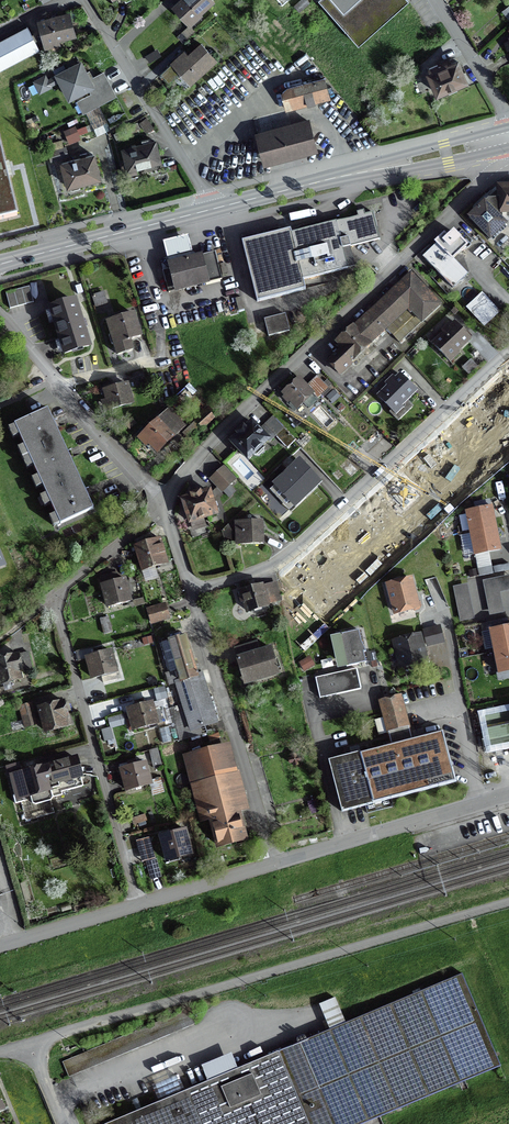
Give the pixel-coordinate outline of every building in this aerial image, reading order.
[(167,7),(185,27),(211,3),(208,0),(176,0),(167,7)] [(309,4),(305,0),(303,0),(294,8),(299,13),(309,4)] [(319,2),(358,46),(409,2),(407,0),(321,0),(319,2)] [(69,13),(39,20),(46,48),(59,45),(58,39),(74,35),(69,13)] [(27,28),(0,42),(0,70),(38,51),(27,28)] [(182,54),(159,75),(169,85),(179,76),(188,85),(214,62),(198,45),(185,57),(182,54)] [(150,63),(161,57),(158,50),(146,56),(150,63)] [(428,74),(438,97),(470,83),(460,60),(428,74)] [(82,64),(56,77),(69,102),(95,89),(82,64)] [(46,77),(34,83),(40,95),(52,90),(46,77)] [(321,79),(284,90),(285,96),(280,98),(284,113),(327,101),(321,79)] [(153,128),(146,119),(141,124),(147,132),(153,128)] [(306,121),(252,135),(260,166),(314,152),(306,121)] [(80,140),(74,128),(65,132),(70,144),(80,140)] [(155,141),(122,150),(127,171),(160,163),(155,141)] [(17,214),(0,147),(0,218),(17,214)] [(66,149),(49,154),(51,161),(68,157),(66,149)] [(94,155),(61,164),(68,188),(101,179),(94,155)] [(486,202),(464,220),(486,245),(505,228),(496,218),(508,218),(508,187),(495,187),(496,201),(486,202)] [(291,226),(242,238),(258,299),(306,287),(303,277),(348,266),(343,246),(381,237),(374,210),(362,213),(331,221),(295,230),(292,230),(291,226)] [(434,247),(420,260),(451,293),(466,279),(450,262),(463,250),(450,236),(444,242),(441,238),(433,246),(434,247)] [(215,252),(173,263),(175,268),(163,271),(168,292),(222,279),(215,252)] [(339,351),(328,362),(341,375),(352,364),(350,362),(386,328),(400,343),(440,305),(411,274),(338,341),(343,348),(342,349),(340,351),(339,351)] [(107,305),(104,294),(93,297),(96,308),(107,305)] [(488,301),(482,295),(468,308),(474,314),(488,301)] [(498,312),(488,301),(474,314),(484,325),(498,312)] [(78,304),(51,312),(64,357),(92,349),(78,304)] [(289,330),(285,314),(265,320),(269,336),(289,330)] [(136,315),(108,323),(118,358),(133,354),(130,342),(142,339),(136,315)] [(444,333),(433,344),(447,358),(455,350),(456,351),(470,338),(455,323),(450,328),(447,325),(442,330),(444,333)] [(477,366),(471,359),(462,368),(468,375),(477,366)] [(145,381),(143,373),(130,377),(132,384),(145,381)] [(388,389),(376,401),(391,416),(414,393),(399,377),(393,382),(391,380),(385,386),(388,389)] [(299,379),(284,395),(299,410),(315,395),(299,379)] [(129,386),(104,390),(107,410),(132,405),(129,386)] [(168,410),(140,438),(157,455),(185,428),(168,410)] [(48,412),(16,427),(61,526),(94,511),(84,491),(67,453),(54,424),(48,412)] [(238,435),(231,443),(248,459),(253,453),(255,455),(259,455),(264,451),(264,447),(262,445),(268,440),(269,441),(276,436),(287,448),(295,440),(272,416),(273,417),(259,430),(252,422),(246,428),(243,426),(241,428),(239,429),(238,431),(236,433),(238,435)] [(416,475),(435,495),(439,492),(447,501),(474,476),(438,438),(412,463),(420,472),(416,475)] [(280,488),(295,505),(318,483),(307,472),(299,463),(276,484),(280,488)] [(350,475),(356,469),(350,463),(345,469),(350,475)] [(235,479),(223,468),(217,473),(211,479),(223,491),(223,490),(229,496),(230,495),(234,491),(229,485),(235,479)] [(280,488),(276,484),(270,490),(274,494),(280,488)] [(183,500),(190,522),(192,522),(202,518),(216,514),(209,491),(202,494),(200,491),(197,492),(195,492),(193,493),(193,494),(190,494),(191,497),(183,500)] [(357,529),(376,550),(379,547),(388,556),(415,531),(379,493),(353,517),(361,526),(357,529)] [(491,507),(467,512),(475,555),(500,550),(498,540),(496,529),(493,515),(491,507)] [(237,533),(242,533),(243,544),(262,543),(261,521),(237,522),(237,533)] [(222,530),(226,542),(234,540),(227,525),(222,530)] [(160,541),(134,548),(141,573),(167,566),(160,541)] [(355,585),(320,547),(293,572),(302,581),(298,584),(317,605),(320,601),(329,610),(355,585)] [(499,592),(508,590),(508,576),(482,581),(489,614),(502,611),(499,592)] [(411,579),(388,585),(395,612),(411,608),(414,610),(418,609),(421,606),(420,602),(416,600),(411,579)] [(124,581),(101,587),(107,612),(131,606),(124,581)] [(242,591),(243,596),(239,597),(241,602),(245,601),(247,611),(267,605),(275,602),(270,584),(262,586),(242,591)] [(474,617),(467,584),(452,587),(460,620),(474,617)] [(145,610),(149,624),(168,618),(163,604),(145,610)] [(111,633),(107,619),(100,621),(104,635),(111,633)] [(499,673),(508,671),(508,625),(490,629),(499,673)] [(439,626),(423,631),(427,646),(443,642),(439,626)] [(359,630),(340,634),(347,666),(366,662),(359,630)] [(418,635),(392,641),(398,670),(425,664),(418,635)] [(187,640),(166,646),(193,734),(214,727),(187,640)] [(271,644),(237,653),(245,684),(278,675),(271,644)] [(111,652),(85,658),(91,682),(118,675),(111,652)] [(0,660),(0,688),(1,691),(23,685),(21,676),(27,674),(23,661),(17,663),(15,656),(0,660)] [(358,672),(317,681),(321,698),(362,690),(358,672)] [(390,747),(329,763),(342,815),(455,784),(442,733),(412,742),(400,697),(378,703),(390,747)] [(59,702),(37,707),(45,736),(68,730),(65,721),(71,719),(68,706),(61,708),(59,702)] [(153,702),(127,709),(133,733),(159,726),(153,702)] [(32,704),(20,707),(25,727),(37,724),(32,704)] [(111,740),(109,729),(101,731),(104,742),(111,740)] [(209,818),(218,849),(247,840),(238,808),(242,806),(226,748),(186,759),(203,819),(209,818)] [(160,766),(156,749),(150,751),(154,768),(160,766)] [(296,754),(289,756),(292,766),(299,764),(296,754)] [(19,764),(7,768),(16,806),(31,802),(33,805),(36,806),(51,803),(53,800),(63,798),(62,795),(83,788),(81,780),(83,778),(78,757),(21,771),(19,764)] [(145,761),(118,768),(125,791),(151,784),(145,761)] [(147,825),(144,815),(131,819),(134,828),(147,825)] [(186,832),(160,839),(166,862),(193,856),(186,832)] [(156,862),(147,865),(150,878),(159,876),(156,862)] [(104,1123),(360,1123),(501,1065),(463,975),(346,1024),(335,998),(319,1005),(329,1029),(238,1067),(232,1052),(201,1065),(208,1081),(185,1090),(178,1074),(152,1085),(159,1101),(104,1123)] [(127,1036),(64,1063),(70,1077),(132,1050),(127,1036)]
